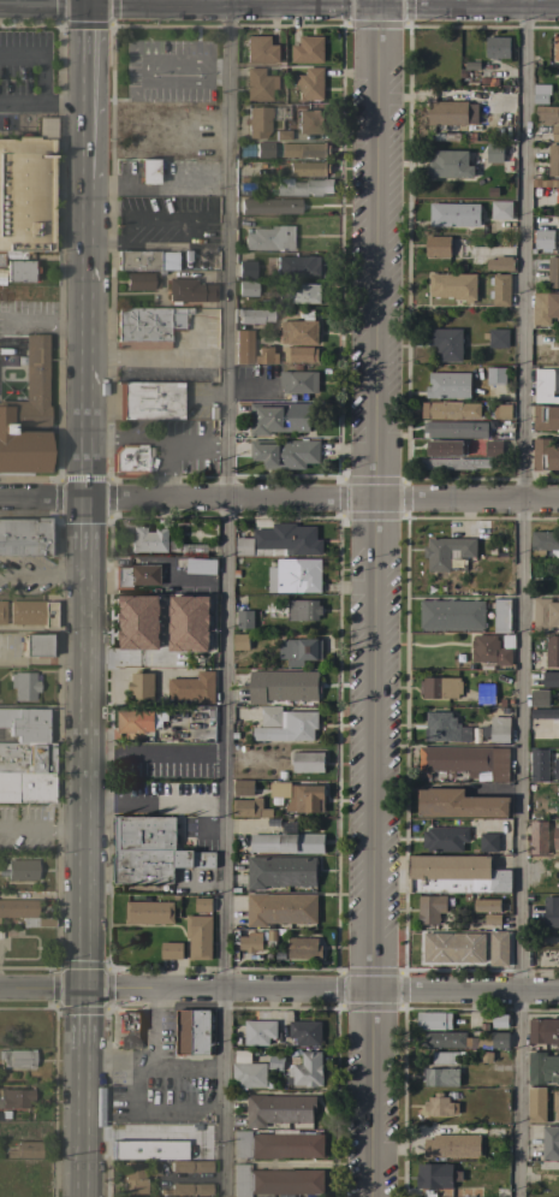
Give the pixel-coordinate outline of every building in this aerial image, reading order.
[(270,45),(279,45),(278,63),(246,61),(246,36),(270,36),(270,45)] [(323,36),(323,63),(291,63),(291,45),(299,45),(299,36),(323,36)] [(486,37),(510,37),(510,58),(498,58),(498,59),(490,59),(490,58),(486,58),(486,37)] [(480,61),(480,78),(459,78),(459,70),(465,70),(465,61),(480,61)] [(246,99),(246,67),(263,67),(263,75),(276,75),(276,88),(270,88),(270,99),(246,99)] [(298,87),(293,85),(295,75),(305,75),(305,67),(321,67),(321,69),(323,69),(322,100),(298,100),(298,87)] [(551,84),(551,95),(548,95),(548,103),(533,103),(533,84),(551,84)] [(466,125),(428,125),(428,101),(468,101),(468,103),(477,103),(476,123),(466,123),(466,125)] [(248,137),(248,124),(245,124),(245,118),(248,118),(248,106),(272,107),(272,118),(269,117),(269,131),(264,137),(248,137)] [(557,107),(558,107),(558,141),(551,141),(551,125),(542,125),(542,120),(536,120),(536,106),(557,106),(557,107)] [(298,125),(297,125),(297,122),(298,122),(298,109),(319,109),(319,117),(322,117),(322,132),(316,132),(316,138),(305,138),(305,135),(303,135),(303,134),(298,134),(298,125)] [(54,120),(37,120),(37,137),(54,137),(54,120)] [(274,130),(289,130),(289,140),(274,140),(274,130)] [(52,250),(0,250),(0,138),(17,138),(17,136),(36,136),(36,138),(52,138),(52,250)] [(272,158),(256,158),(256,141),(272,141),(272,158)] [(326,142),(326,146),(329,146),(329,154),(326,154),(326,156),(280,156),(280,142),(326,142)] [(502,143),(502,162),(487,162),(487,161),(481,161),(481,153),(487,153),(487,143),(502,143)] [(548,144),(558,144),(558,176),(548,176),(548,144)] [(468,150),(468,166),(474,166),(474,178),(428,177),(428,159),(433,159),(434,150),(468,150)] [(156,159),(156,183),(137,183),(137,176),(141,176),(141,159),(156,159)] [(326,161),(326,164),(329,164),(329,173),(326,173),(326,176),(289,174),(289,161),(326,161)] [(292,185),(292,180),(304,180),(304,179),(333,179),(333,194),(320,194),(320,195),(310,195),(310,192),(305,192),(305,195),(275,195),(275,185),(276,185),(292,185)] [(299,213),(240,213),(240,197),(299,197),(299,213)] [(512,201),(512,220),(490,219),(490,201),(512,201)] [(480,203),(480,226),(429,226),(429,203),(480,203)] [(270,227),(270,225),(292,225),(292,249),(244,249),(244,232),(251,232),(251,227),(270,227)] [(535,230),(553,230),(553,249),(551,249),(551,251),(542,251),(542,249),(534,249),(535,230)] [(450,237),(450,238),(466,238),(466,245),(465,245),(463,247),(462,249),(462,255),(450,255),(450,256),(426,256),(426,236),(450,237)] [(159,250),(159,251),(177,251),(177,268),(118,269),(118,250),(159,250)] [(276,256),(315,255),(315,256),(320,256),(320,275),(298,275),(296,275),(276,275),(276,272),(276,271),(275,268),(276,267),(276,256)] [(487,259),(493,259),(493,256),(511,256),(511,260),(513,260),(513,271),(486,271),(487,259)] [(547,256),(558,257),(558,289),(547,289),(547,256)] [(6,260),(34,260),(34,261),(35,261),(35,266),(37,266),(38,272),(34,272),(34,273),(34,279),(34,280),(6,280),(6,260)] [(255,260),(255,278),(238,278),(238,260),(255,260)] [(153,272),(153,274),(159,274),(159,288),(153,288),(153,289),(126,289),(126,272),(153,272)] [(436,274),(436,272),(442,272),(442,274),(476,274),(476,301),(472,301),(472,303),(465,303),(465,301),(453,301),(453,297),(434,297),(429,297),(429,291),(429,274),(436,274)] [(510,274),(510,307),(492,307),(493,274),(510,274)] [(216,301),(180,301),(180,304),(171,304),(171,300),(170,300),(170,294),(168,294),(168,277),(171,277),(171,278),(179,278),(179,277),(186,277),(186,278),(196,278),(196,284),(216,284),(216,301)] [(239,280),(257,280),(256,295),(239,295),(239,280)] [(315,284),(320,284),(320,303),(292,303),(292,302),(290,302),(290,292),(291,292),(291,284),(315,284)] [(533,294),(558,294),(558,318),(549,318),(549,325),(533,325),(533,294)] [(191,314),(188,314),(188,318),(184,318),(184,330),(168,330),(168,342),(171,342),(171,346),(170,346),(170,349),(117,348),(117,334),(115,334),(115,326),(118,326),(118,321),(115,321),(115,313),(118,313),(118,307),(191,308),(191,314)] [(273,309),(273,321),(270,321),(267,321),(267,320),(262,320),(262,322),(239,322),(239,315),(236,315),(237,308),(273,309)] [(281,327),(279,327),(279,321),(287,321),(287,320),(303,320),(303,316),(296,316),(296,310),(314,310),(314,321),(317,321),(317,344),(287,344),(287,343),(281,343),(281,327)] [(252,330),(252,363),(236,362),(236,328),(252,330)] [(462,330),(462,362),(436,361),(436,346),(429,346),(429,328),(462,330)] [(509,330),(509,348),(488,348),(488,339),(482,339),(482,333),(488,333),(488,330),(509,330)] [(48,472),(0,472),(0,404),(1,404),(1,401),(25,401),(25,333),(47,333),(47,405),(49,405),(49,425),(12,425),(12,431),(48,431),(48,472)] [(273,346),(273,354),(278,354),(278,363),(254,363),(254,355),(257,355),(257,346),(273,346)] [(313,346),(313,349),(317,349),(317,354),(317,361),(313,361),(313,362),(284,362),(284,352),(284,348),(313,346)] [(317,393),(283,393),(283,386),(279,386),(279,372),(293,372),(293,365),(302,365),(302,372),(317,372),(317,393)] [(505,368),(505,385),(486,385),(487,367),(505,368)] [(552,397),(558,397),(558,403),(534,403),(535,369),(553,369),(553,368),(558,368),(558,393),(552,393),(552,397)] [(470,373),(469,398),(426,398),(426,386),(430,386),(430,384),(429,384),(429,373),(470,373)] [(182,420),(118,419),(119,381),(182,381),(182,420)] [(1,397),(23,397),(23,382),(1,382),(1,397)] [(250,403),(257,403),(257,401),(263,401),(263,403),(310,403),(310,414),(309,414),(309,432),(297,432),(297,433),(295,433),(295,432),(269,432),(269,435),(250,435),(250,403)] [(421,402),(428,403),(428,402),(442,402),(462,402),(462,403),(480,404),(480,417),(460,417),(460,420),(428,419),(421,419),(421,402)] [(495,404),(511,404),(511,419),(495,419),(495,404)] [(542,407),(558,407),(558,430),(551,429),(551,431),(533,431),(533,405),(542,405),(542,407)] [(488,422),(487,438),(427,438),(427,433),(422,433),(422,422),(427,422),(488,422)] [(261,440),(261,438),(279,438),(279,440),(301,440),(301,438),(308,438),(308,440),(319,440),(319,463),(305,463),(305,469),(263,469),(263,461),(252,461),(252,458),(250,458),(250,440),(261,440)] [(551,446),(558,446),(558,470),(542,470),(533,470),(533,438),(551,439),(551,446)] [(463,445),(465,446),(465,454),(462,454),(462,456),(426,456),(426,440),(463,440),(463,445)] [(501,440),(501,457),(486,457),(486,440),(501,440)] [(115,470),(112,470),(112,452),(115,452),(112,450),(118,444),(120,448),(124,446),(121,444),(147,444),(147,456),(149,456),(149,472),(144,472),(144,476),(115,476),(115,470)] [(475,468),(475,470),(447,469),(447,472),(438,470),(438,469),(421,469),(421,458),(458,460),(458,458),(462,458),(490,460),(490,468),(475,468)] [(48,555),(0,555),(0,518),(35,518),(35,517),(49,517),(48,555)] [(272,529),(272,523),(296,523),(296,526),(316,526),(316,540),(322,540),(322,555),(286,555),(286,556),(236,556),(236,538),(252,538),(252,529),(272,529)] [(132,526),(147,526),(147,532),(155,532),(155,528),(167,528),(167,552),(131,552),(131,543),(130,543),(130,539),(132,539),(132,526)] [(55,555),(54,529),(46,529),(47,555),(55,555)] [(530,532),(558,532),(558,550),(545,550),(545,555),(536,555),(536,550),(530,550),(530,532)] [(450,571),(427,571),(427,558),(423,558),(423,547),(428,547),(428,539),(476,539),(476,557),(450,557),(450,571)] [(186,558),(216,559),(215,575),(185,574),(186,558)] [(276,559),(321,559),(320,593),(267,593),(268,567),(269,567),(269,559),(276,559)] [(160,565),(160,585),(132,585),(132,589),(114,589),(114,565),(160,565)] [(120,597),(120,648),(159,648),(159,597),(120,597)] [(170,598),(170,650),(209,650),(209,598),(170,598)] [(551,603),(558,603),(558,627),(553,627),(553,630),(533,630),(533,598),(551,599),(551,603)] [(432,600),(432,599),(435,599),(435,600),(448,600),(448,599),(452,599),(452,602),(472,602),(472,600),(476,600),(484,600),(484,629),(481,629),(481,630),(422,630),(422,628),(420,628),(420,600),(432,600)] [(494,599),(510,599),(510,633),(494,633),(494,599)] [(8,600),(43,600),(43,602),(54,602),(54,627),(42,627),(42,623),(8,623),(8,600)] [(317,600),(317,606),(321,606),(321,615),(317,615),(317,621),(287,621),(287,600),(317,600)] [(237,610),(252,610),(254,628),(237,629),(237,610)] [(48,633),(48,640),(53,640),(53,647),(50,647),(50,657),(35,658),(35,656),(23,656),(22,634),(48,633)] [(248,634),(248,650),(233,650),(233,634),(248,634)] [(513,635),(513,650),(511,650),(511,664),(513,664),(513,670),(495,670),(495,662),(471,662),(471,652),(474,652),(474,648),(471,648),(471,640),(474,640),(474,635),(513,635)] [(546,636),(558,636),(558,668),(545,668),(546,636)] [(317,659),(317,660),(303,660),(303,666),(287,666),(287,659),(283,659),(283,644),(289,644),(289,640),(291,640),(291,639),(317,639),(317,640),(321,640),(321,659),(317,659)] [(153,699),(141,699),(141,703),(136,703),(136,698),(131,698),(131,691),(127,691),(127,682),(131,682),(131,672),(136,672),(136,669),(141,669),(141,674),(153,674),(153,699)] [(10,672),(13,672),(13,671),(34,671),(34,681),(38,681),(38,692),(34,692),(34,700),(13,700),(13,687),(8,687),(10,672)] [(197,679),(197,671),(214,671),(214,703),(197,703),(197,700),(194,700),(194,706),(168,706),(168,699),(167,699),(167,679),(197,679)] [(252,740),(252,728),(261,728),(261,706),(266,706),(266,704),(249,704),(249,671),(317,671),(317,674),(317,681),(320,681),(320,698),(317,698),(317,701),(316,701),(316,706),(304,706),(304,700),(295,700),(295,703),(293,703),(293,705),(290,705),(290,706),(280,706),(280,711),(317,711),(317,729),(313,729),(313,741),(252,740)] [(558,688),(542,687),(542,671),(558,672),(558,688)] [(459,681),(462,681),(462,694),(458,694),(458,698),(422,698),(422,695),(418,695),(418,681),(422,681),(422,677),(459,677),(459,681)] [(476,685),(494,683),(494,695),(495,695),(495,704),(477,704),(476,685)] [(548,706),(530,706),(530,689),(548,689),(548,706)] [(8,727),(0,727),(0,707),(46,707),(46,742),(16,741),(16,735),(8,735),(8,727)] [(117,733),(117,711),(154,711),(154,712),(155,712),(155,707),(166,707),(166,712),(167,712),(167,721),(162,721),(162,729),(154,728),(154,731),(144,731),(144,733),(117,733)] [(529,710),(558,709),(558,715),(558,718),(529,718),(529,710)] [(424,741),(424,728),(426,728),(426,712),(451,712),(451,717),(456,717),(456,723),(459,723),(459,727),(470,727),(470,741),(424,741)] [(489,736),(481,736),(481,725),(489,725),(489,717),(509,717),(509,742),(489,742),(489,736)] [(53,802),(0,801),(0,741),(16,741),(46,742),(53,742),(53,802)] [(490,781),(490,771),(475,771),(475,774),(471,772),(471,771),(463,771),(463,772),(459,772),(459,771),(428,771),(428,780),(420,780),(420,771),(418,771),(418,747),(490,747),(490,748),(509,748),(507,781),(490,781)] [(546,749),(529,749),(529,781),(546,781),(546,749)] [(323,752),(323,772),(292,772),(292,752),(323,752)] [(234,780),(252,780),(252,796),(233,795),(234,780)] [(290,782),(290,786),(322,784),(323,812),(295,812),(295,811),(285,811),(285,804),(289,804),(289,796),(281,798),(281,805),(269,805),(269,782),(290,782)] [(417,817),(417,789),(427,789),(427,788),(463,788),(463,796),(510,796),(510,802),(509,802),(509,817),(417,817)] [(232,817),(232,800),(252,800),(252,798),(261,798),(261,808),(272,808),(272,817),(232,817)] [(114,851),(114,816),(176,817),(176,851),(114,851)] [(281,834),(281,822),(296,822),(296,834),(323,834),(323,854),(296,854),(296,852),(280,852),(250,852),(250,834),(281,834)] [(426,852),(426,848),(422,848),(422,831),(427,831),(427,828),(468,828),(468,830),(470,830),(470,835),(468,835),(468,842),(463,842),(463,852),(426,852)] [(480,834),(498,834),(498,852),(480,852),(480,834)] [(215,852),(215,867),(192,867),(173,867),(173,883),(121,883),(121,884),(113,884),(114,851),(176,851),(215,852)] [(409,893),(409,855),(490,855),(490,870),(510,870),(510,893),(409,893)] [(315,887),(264,885),(264,889),(246,889),(246,857),(316,857),(315,887)] [(36,859),(36,879),(7,879),(7,859),(36,859)] [(316,924),(266,923),(266,928),(246,926),(246,894),(267,894),(267,895),(316,895),(316,924)] [(418,896),(446,896),(446,913),(439,913),(439,918),(440,918),(440,922),(439,922),(439,924),(418,924),(418,896)] [(543,896),(558,896),(558,905),(558,928),(543,928),(543,896)] [(212,897),(212,912),(195,912),(195,897),(212,897)] [(22,915),(0,915),(0,899),(36,899),(36,917),(55,917),(55,926),(22,926),(22,915)] [(500,900),(500,912),(474,912),(474,900),(500,900)] [(124,924),(124,919),(125,919),(125,901),(173,901),(173,924),(124,924)] [(190,914),(190,915),(210,915),(210,960),(189,960),(189,938),(185,938),(185,914),(190,914)] [(483,915),(499,915),(499,924),(482,924),(483,915)] [(267,941),(267,930),(275,931),(274,941),(267,941)] [(500,930),(500,966),(424,966),(424,968),(405,968),(405,930),(500,930)] [(262,932),(261,950),(254,950),(254,953),(246,953),(246,949),(239,949),(239,936),(250,936),(250,932),(262,932)] [(317,938),(317,946),(321,946),(321,959),(287,959),(287,938),(317,938)] [(182,942),(182,959),(160,959),(160,942),(182,942)] [(210,1011),(209,1055),(176,1054),(177,1009),(210,1011)] [(124,1030),(119,1030),(119,1013),(125,1013),(125,1012),(139,1012),(139,1031),(138,1031),(138,1047),(118,1047),(118,1036),(124,1036),(124,1031),(124,1030)] [(450,1013),(450,1030),(416,1030),(416,1012),(450,1013)] [(490,1015),(507,1015),(506,1029),(490,1029),(490,1015)] [(528,1019),(558,1019),(558,1047),(555,1047),(555,1045),(554,1045),(551,1045),(551,1043),(528,1043),(528,1019)] [(275,1021),(275,1038),(268,1037),(268,1045),(243,1045),(244,1020),(275,1021)] [(321,1021),(321,1045),(296,1045),(296,1038),(289,1038),(289,1021),(321,1021)] [(465,1032),(465,1037),(477,1037),(477,1038),(483,1038),(482,1047),(465,1047),(465,1048),(424,1048),(424,1045),(421,1045),(421,1035),(424,1035),(424,1032),(465,1032)] [(509,1033),(507,1048),(492,1048),(492,1032),(509,1033)] [(2,1059),(0,1059),(0,1050),(2,1050),(2,1049),(29,1049),(34,1049),(34,1066),(8,1066),(2,1063),(2,1059)] [(321,1065),(322,1065),(322,1086),(317,1086),(317,1088),(305,1088),(305,1085),(293,1085),(293,1077),(289,1077),(289,1067),(293,1067),(292,1065),(302,1065),(302,1051),(321,1051),(321,1065)] [(432,1051),(458,1053),(458,1065),(432,1065),(432,1051)] [(546,1056),(558,1055),(558,1084),(555,1084),(555,1083),(551,1083),(551,1080),(546,1080),(546,1084),(528,1085),(528,1053),(546,1053),(546,1056)] [(266,1063),(266,1088),(236,1088),(236,1083),(232,1083),(232,1062),(266,1063)] [(459,1068),(459,1072),(460,1077),(458,1077),(458,1086),(424,1086),(424,1068),(459,1068)] [(546,1088),(546,1122),(527,1122),(528,1088),(546,1088)] [(26,1108),(0,1108),(0,1098),(0,1089),(32,1089),(32,1102),(26,1102),(26,1108)] [(434,1097),(434,1092),(442,1092),(442,1097),(448,1097),(448,1102),(453,1102),(453,1103),(458,1103),(458,1114),(453,1114),(453,1115),(428,1115),(428,1112),(423,1112),(423,1101),(428,1101),(428,1097),(434,1097)] [(266,1095),(266,1096),(315,1096),(315,1112),(311,1112),(311,1122),(298,1122),(298,1124),(295,1124),(295,1122),(280,1122),(280,1124),(276,1124),(276,1122),(264,1122),(264,1128),(245,1127),(246,1095),(266,1095)] [(542,1126),(558,1126),(558,1160),(542,1160),(542,1126)] [(249,1130),(249,1133),(323,1134),(322,1157),(232,1156),(232,1130),(249,1130)] [(480,1134),(480,1157),(423,1157),(423,1139),(433,1139),(433,1134),(480,1134)] [(213,1140),(213,1160),(111,1159),(111,1139),(213,1140)] [(40,1140),(40,1145),(43,1145),(43,1154),(40,1154),(40,1157),(17,1157),(17,1156),(5,1156),(5,1149),(14,1149),(14,1142),(17,1142),(17,1140),(40,1140)] [(143,1174),(143,1160),(160,1160),(159,1174),(143,1174)] [(191,1160),(191,1172),(171,1172),(171,1160),(191,1160)] [(213,1161),(213,1172),(191,1172),(191,1161),(213,1161)] [(142,1162),(142,1175),(145,1175),(145,1177),(148,1177),(148,1179),(145,1179),(145,1193),(118,1192),(119,1163),(121,1163),(121,1162),(142,1162)] [(249,1163),(249,1169),(322,1169),(322,1193),(249,1193),(249,1196),(232,1196),(232,1163),(249,1163)] [(452,1165),(452,1189),(415,1189),(415,1174),(417,1174),(417,1163),(452,1165)] [(210,1183),(210,1184),(213,1184),(213,1192),(210,1192),(210,1195),(160,1195),(160,1189),(171,1189),(171,1183),(210,1183)]
